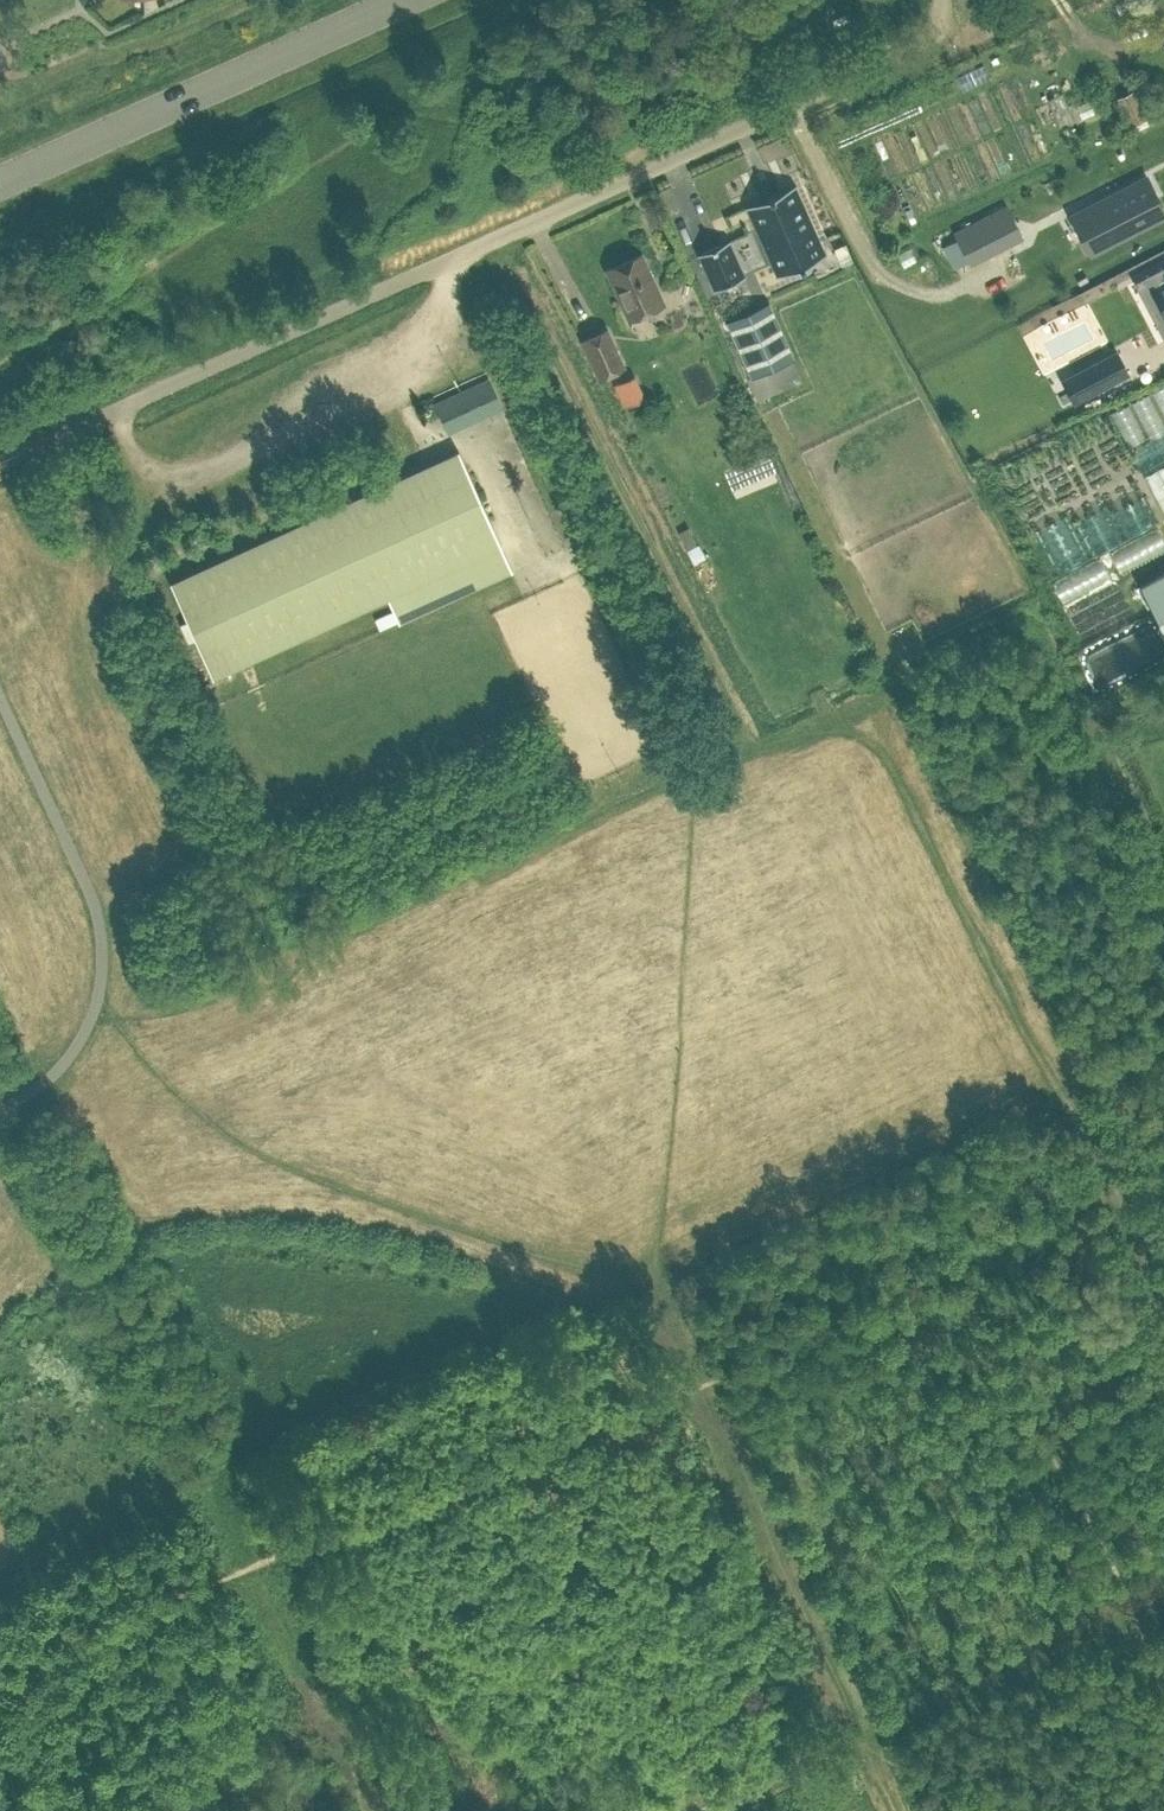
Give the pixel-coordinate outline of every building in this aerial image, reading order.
[(1147,118),(1134,89),(1117,97),(1130,125),(1147,118)] [(1147,177),(1087,208),(1105,243),(1163,213),(1163,209),(1147,177)] [(826,253),(796,185),(795,184),(744,206),(745,208),(746,207),(757,231),(766,250),(776,274),(775,275),(775,276),(794,268),(795,271),(809,265),(808,262),(826,253)] [(1007,206),(954,233),(969,260),(1021,234),(1007,206)] [(724,243),(729,241),(729,239),(696,254),(697,255),(698,255),(713,288),(712,289),(712,290),(745,276),(744,274),(739,277),(724,243)] [(629,319),(663,303),(641,254),(606,269),(629,319)] [(1145,274),(1163,312),(1163,265),(1145,274)] [(752,376),(793,358),(768,302),(727,320),(752,376)] [(582,340),(599,377),(622,366),(606,329),(582,340)] [(1117,351),(1075,373),(1086,394),(1128,372),(1117,351)] [(488,377),(435,402),(449,432),(502,407),(488,377)] [(459,450),(426,464),(170,581),(187,619),(180,622),(189,641),(196,638),(212,676),(388,598),(398,621),(512,569),(459,450)] [(1148,471),(1163,505),(1163,463),(1148,471)] [(1163,634),(1163,570),(1138,584),(1163,634)]
